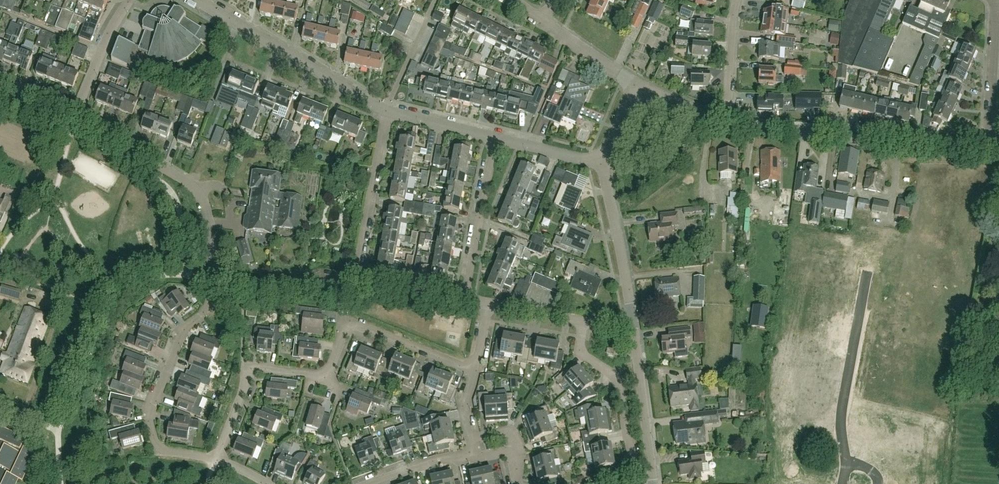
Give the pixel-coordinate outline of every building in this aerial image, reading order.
[(2,9),(2,8),(12,13),(17,1),(16,0),(0,0),(0,8),(2,9)] [(67,0),(54,0),(53,3),(51,7),(63,11),(67,0)] [(81,0),(67,0),(63,11),(55,29),(67,34),(71,25),(81,0)] [(95,0),(81,0),(71,25),(76,27),(79,18),(86,21),(95,0)] [(103,14),(109,0),(95,0),(86,21),(79,39),(91,44),(98,26),(103,14)] [(274,3),(269,2),(269,0),(263,0),(262,0),(259,14),(271,17),(274,3)] [(286,6),(280,5),(281,0),(275,0),(274,3),(271,17),(283,19),(286,6)] [(298,9),(292,7),(294,0),(288,0),(286,6),(283,19),(295,22),(298,9)] [(603,0),(589,0),(592,2),(589,8),(586,15),(599,21),(603,14),(608,2),(603,0)] [(792,8),(804,10),(807,0),(794,0),(792,8)] [(852,68),(861,48),(881,0),(851,0),(842,22),(838,64),(852,68)] [(896,0),(882,0),(868,31),(880,36),(896,0)] [(950,12),(946,10),(949,3),(943,0),(922,0),(917,10),(909,7),(902,24),(926,34),(938,40),(950,12)] [(648,18),(655,21),(662,6),(655,3),(648,18)] [(341,10),(340,15),(348,17),(351,5),(343,4),(341,10)] [(642,18),(648,7),(643,5),(640,4),(635,15),(642,18)] [(787,18),(788,10),(781,9),(781,8),(771,6),(770,11),(763,10),(762,22),(779,24),(785,25),(786,18),(787,18)] [(208,45),(215,34),(202,26),(201,28),(184,18),(186,16),(175,8),(173,11),(170,9),(169,8),(167,8),(165,7),(164,7),(162,7),(160,8),(158,8),(158,9),(156,10),(155,10),(154,12),(153,13),(152,14),(152,15),(151,16),(150,19),(147,18),(143,30),(145,31),(139,48),(135,46),(120,40),(116,50),(114,52),(113,54),(113,55),(112,57),(112,59),(112,61),(128,67),(141,72),(146,59),(148,60),(147,61),(150,62),(153,63),(156,64),(157,64),(160,64),(163,64),(164,64),(167,64),(169,64),(172,64),(173,63),(176,62),(177,62),(180,61),(182,60),(184,59),(186,58),(188,57),(190,56),(191,55),(193,53),(195,50),(197,48),(198,47),(200,44),(201,43),(200,42),(201,40),(208,45)] [(381,11),(373,7),(370,12),(378,17),(381,11)] [(691,19),(694,11),(683,7),(680,15),(691,19)] [(412,20),(414,15),(403,10),(401,15),(412,20)] [(462,33),(471,15),(460,10),(459,12),(451,28),(462,33)] [(353,12),(352,20),(358,22),(360,14),(353,12)] [(435,12),(432,19),(441,23),(444,15),(435,12)] [(313,42),(317,29),(309,27),(312,16),(307,15),(301,39),(313,42)] [(412,20),(401,15),(399,21),(410,25),(412,20)] [(475,35),(481,21),(471,15),(462,33),(467,36),(469,32),(475,35)] [(637,30),(642,18),(635,15),(630,27),(637,30)] [(393,16),(389,26),(394,28),(399,18),(393,16)] [(270,20),(267,28),(275,31),(277,22),(270,20)] [(337,48),(340,34),(333,32),(336,21),(331,20),(329,27),(328,31),(325,45),(337,48)] [(15,49),(23,28),(25,23),(19,21),(17,26),(17,25),(12,38),(9,46),(3,61),(15,66),(21,51),(15,49)] [(410,25),(399,21),(396,26),(407,31),(410,25)] [(485,40),(492,26),(481,21),(475,35),(472,41),(477,43),(480,37),(485,40)] [(828,31),(840,33),(841,23),(829,21),(828,31)] [(650,31),(653,25),(648,22),(646,22),(643,28),(650,31)] [(694,34),(711,36),(712,23),(696,22),(693,22),(692,34),(694,34)] [(785,25),(779,24),(762,22),(760,33),(777,36),(784,36),(785,25)] [(12,38),(17,25),(11,23),(6,35),(12,38)] [(71,25),(67,34),(73,36),(77,27),(76,27),(71,25)] [(394,31),(383,25),(380,31),(391,37),(394,31)] [(405,36),(407,31),(396,26),(394,31),(405,36)] [(448,37),(451,32),(439,26),(437,32),(448,37)] [(496,45),(503,31),(492,26),(485,40),(496,45)] [(325,45),(328,31),(317,29),(313,42),(325,45)] [(41,49),(46,37),(48,32),(42,30),(35,46),(41,49)] [(500,50),(501,48),(506,51),(513,36),(503,31),(496,45),(495,47),(500,50)] [(894,42),(880,36),(868,31),(861,48),(852,68),(879,75),(894,42)] [(957,38),(942,31),(940,36),(955,43),(957,38)] [(446,43),(448,37),(437,32),(434,38),(446,43)] [(686,47),(687,38),(682,37),(682,34),(677,34),(676,37),(675,46),(686,47)] [(938,40),(926,34),(922,41),(924,46),(907,84),(918,87),(938,40)] [(517,56),(525,40),(525,39),(524,42),(517,38),(518,37),(514,35),(506,51),(504,55),(509,57),(511,53),(517,56)] [(832,35),(830,43),(837,45),(839,36),(832,35)] [(794,44),(795,38),(784,36),(777,36),(776,42),(793,44),(794,44)] [(47,51),(52,39),(46,37),(41,49),(47,51)] [(443,49),(446,43),(434,38),(431,43),(443,49)] [(356,67),(360,47),(359,47),(358,53),(352,52),(354,41),(349,40),(348,46),(349,46),(348,51),(347,51),(344,65),(356,67)] [(527,61),(535,45),(525,40),(517,56),(515,59),(520,62),(522,58),(527,61)] [(368,70),(371,56),(363,54),(366,43),(361,42),(360,47),(356,67),(368,70)] [(9,46),(0,43),(0,60),(3,61),(9,46)] [(440,54),(442,50),(443,49),(431,43),(429,49),(440,54)] [(86,55),(88,49),(76,44),(74,50),(86,55)] [(710,59),(711,46),(690,44),(690,47),(692,47),(692,57),(710,59)] [(380,72),(383,59),(375,57),(377,46),(373,45),(371,51),(371,56),(368,70),(380,72)] [(558,63),(545,56),(547,52),(539,49),(540,47),(535,45),(527,61),(519,78),(528,81),(529,80),(527,80),(536,63),(540,65),(539,66),(540,66),(547,69),(546,72),(553,75),(558,63)] [(778,60),(779,48),(778,48),(775,47),(773,46),(760,45),(759,59),(772,60),(778,60)] [(971,62),(976,52),(962,46),(957,57),(971,62)] [(27,71),(33,56),(32,56),(34,51),(22,47),(21,51),(15,66),(27,71)] [(938,58),(942,50),(935,47),(932,55),(938,58)] [(438,60),(440,54),(429,49),(426,55),(438,60)] [(84,61),(86,55),(74,50),(72,56),(84,61)] [(435,66),(438,60),(426,55),(423,60),(435,66)] [(966,73),(971,62),(957,57),(953,67),(966,73)] [(49,79),(54,65),(42,60),(36,74),(49,79)] [(435,66),(423,60),(421,66),(432,71),(435,66)] [(937,72),(941,62),(934,60),(930,69),(937,72)] [(651,63),(648,71),(654,73),(657,65),(651,63)] [(61,84),(66,70),(54,65),(49,79),(61,84)] [(123,70),(110,65),(108,70),(120,75),(123,70)] [(671,65),(671,75),(685,76),(685,66),(671,65)] [(800,77),(801,67),(787,66),(785,66),(784,75),(800,77)] [(845,80),(847,67),(838,67),(837,79),(845,80)] [(961,84),(966,73),(953,67),(950,74),(944,72),(943,76),(961,84)] [(784,77),(778,77),(778,70),(759,69),(758,83),(768,84),(768,85),(773,86),(773,84),(784,85),(784,77)] [(73,89),(78,74),(66,70),(61,84),(73,89)] [(120,75),(108,70),(106,76),(118,81),(120,75)] [(708,87),(709,73),(688,72),(688,78),(691,78),(691,86),(708,87)] [(217,98),(235,105),(240,93),(246,78),(233,73),(230,81),(224,79),(217,98)] [(586,97),(590,89),(577,84),(580,79),(569,74),(563,87),(568,89),(564,99),(583,106),(586,99),(587,98),(586,97)] [(447,102),(451,86),(445,84),(447,77),(442,76),(440,83),(439,83),(435,98),(440,99),(440,100),(447,102)] [(959,89),(961,84),(943,76),(938,86),(945,89),(943,95),(956,101),(961,90),(959,89)] [(253,98),(258,83),(246,78),(240,93),(253,98)] [(435,98),(439,83),(427,80),(421,79),(419,89),(425,90),(423,95),(435,98)] [(459,104),(462,88),(457,87),(458,81),(453,79),(451,86),(447,102),(448,102),(452,103),(452,102),(459,104)] [(888,89),(890,83),(882,81),(880,87),(888,89)] [(140,96),(147,99),(152,85),(145,82),(140,96)] [(482,109),(487,89),(487,88),(481,86),(481,85),(476,84),(475,86),(474,91),(470,106),(481,109),(482,109)] [(108,107),(114,92),(116,87),(111,85),(109,90),(101,87),(96,102),(108,107)] [(158,87),(152,85),(147,99),(142,113),(148,115),(153,101),(158,87)] [(120,112),(126,97),(129,89),(123,87),(120,95),(114,92),(108,107),(120,112)] [(273,111),(281,92),(280,92),(269,87),(261,106),(273,111)] [(494,112),(499,91),(498,90),(497,97),(490,95),(492,88),(487,87),(487,88),(487,89),(482,109),(481,109),(481,111),(486,112),(487,110),(494,112)] [(732,90),(735,98),(742,94),(739,87),(732,90)] [(474,91),(462,88),(459,104),(470,106),(474,91)] [(851,110),(855,96),(856,89),(851,88),(850,95),(843,93),(839,108),(851,110)] [(273,112),(285,117),(293,97),(286,94),(287,91),(281,89),(280,92),(281,92),(273,111),(273,112)] [(539,106),(545,92),(539,90),(533,104),(539,106)] [(505,115),(509,100),(502,98),(503,92),(499,91),(494,112),(505,115)] [(551,103),(554,94),(550,92),(546,101),(551,103)] [(509,100),(505,115),(509,116),(509,117),(517,119),(517,118),(519,111),(526,112),(530,98),(511,93),(509,100)] [(821,109),(821,94),(803,94),(802,110),(814,110),(814,109),(821,109)] [(952,112),(956,101),(943,95),(938,106),(952,112)] [(176,111),(183,113),(189,98),(182,96),(176,111)] [(554,96),(552,103),(558,105),(560,99),(554,96)] [(782,110),(782,97),(765,96),(765,99),(757,99),(757,112),(772,113),(772,110),(782,110)] [(866,99),(855,96),(851,110),(863,113),(866,99)] [(132,116),(138,102),(127,97),(126,97),(120,112),(127,114),(132,116)] [(189,98),(183,113),(183,115),(188,117),(195,100),(189,98)] [(874,116),(885,118),(889,104),(890,100),(885,98),(884,103),(877,101),(874,116)] [(575,124),(583,106),(564,99),(559,110),(549,106),(544,118),(560,125),(562,118),(566,120),(568,120),(575,124)] [(874,116),(877,101),(866,99),(863,113),(874,116)] [(926,111),(927,101),(920,100),(919,110),(926,111)] [(310,120),(315,106),(303,101),(294,123),(300,125),(303,117),(310,120)] [(897,121),(900,106),(901,102),(897,101),(896,105),(889,104),(885,118),(897,121)] [(211,115),(215,104),(210,102),(206,113),(211,115)] [(952,112),(938,106),(934,104),(932,109),(936,111),(933,117),(931,123),(939,126),(941,121),(947,123),(952,112)] [(914,117),(916,110),(915,110),(916,106),(912,105),(911,109),(900,106),(897,121),(909,124),(909,123),(908,123),(910,116),(914,117)] [(240,127),(246,130),(254,109),(249,106),(245,115),(240,127)] [(322,125),(328,111),(315,106),(310,120),(322,125)] [(259,111),(254,109),(246,130),(251,132),(256,119),(259,111)] [(159,120),(161,115),(155,113),(153,118),(147,115),(141,130),(154,134),(159,120)] [(344,134),(350,119),(337,115),(332,129),(333,129),(331,133),(343,138),(345,134),(344,134)] [(204,116),(202,129),(210,131),(212,118),(204,116)] [(362,146),(366,135),(359,132),(362,124),(350,119),(344,134),(345,134),(356,138),(354,143),(362,146)] [(167,139),(172,125),(159,120),(154,134),(167,139)] [(191,148),(197,133),(189,130),(192,122),(186,120),(178,143),(191,148)] [(316,138),(321,141),(326,129),(321,126),(316,138)] [(217,127),(211,143),(218,146),(225,131),(217,127)] [(275,141),(280,143),(285,131),(280,129),(275,141)] [(332,131),(326,129),(321,141),(327,143),(332,131)] [(285,131),(280,143),(295,149),(300,137),(291,133),(285,131)] [(226,132),(220,147),(226,150),(232,135),(226,132)] [(265,133),(262,141),(269,144),(271,140),(269,135),(265,133)] [(415,149),(416,142),(415,142),(416,136),(408,134),(407,140),(401,139),(399,146),(397,145),(396,151),(398,151),(414,154),(420,155),(421,150),(415,149)] [(470,164),(471,159),(469,158),(470,151),(471,145),(461,144),(460,150),(455,149),(453,161),(468,164),(470,164)] [(855,176),(858,152),(842,150),(838,173),(855,176)] [(412,166),(414,154),(398,151),(396,163),(412,166)] [(731,179),(731,173),(737,173),(736,151),(719,151),(719,173),(721,173),(721,179),(731,179)] [(779,183),(779,151),(761,151),(761,183),(779,183)] [(353,169),(354,163),(341,161),(340,167),(353,169)] [(450,173),(466,175),(468,164),(453,161),(450,173)] [(410,172),(412,166),(396,163),(394,175),(409,178),(418,180),(419,174),(410,172)] [(532,178),(535,171),(521,165),(516,177),(530,183),(536,185),(538,180),(532,178)] [(805,204),(810,205),(807,223),(818,225),(824,190),(815,189),(818,168),(805,166),(803,180),(797,179),(795,192),(806,194),(805,204)] [(422,180),(427,181),(429,172),(422,171),(421,174),(419,174),(418,180),(422,180)] [(880,193),(883,174),(867,171),(864,190),(880,193)] [(275,208),(276,201),(278,201),(279,195),(281,176),(253,172),(250,189),(252,189),(248,216),(247,215),(244,217),(243,228),(245,230),(246,230),(246,231),(272,234),(273,227),(275,208)] [(441,178),(440,183),(448,185),(463,187),(466,175),(450,173),(449,180),(441,178)] [(545,188),(550,175),(545,173),(539,186),(545,188)] [(555,204),(554,205),(566,210),(573,213),(582,193),(573,189),(578,178),(567,173),(562,185),(563,185),(555,204)] [(409,178),(394,175),(391,175),(391,179),(393,180),(392,187),(407,190),(409,178)] [(526,194),(530,183),(516,177),(511,188),(526,194)] [(847,193),(849,184),(837,182),(835,191),(847,193)] [(461,199),(463,187),(448,185),(446,197),(461,199)] [(405,202),(406,195),(413,196),(414,191),(407,190),(392,187),(390,199),(405,202)] [(521,205),(526,194),(511,188),(507,199),(521,205)] [(728,198),(727,215),(731,215),(730,221),(741,221),(742,199),(739,199),(739,193),(730,193),(730,198),(728,198)] [(844,219),(851,221),(855,200),(847,199),(848,197),(824,193),(822,207),(845,212),(844,219)] [(303,198),(279,195),(278,201),(281,201),(279,209),(275,208),(273,227),(277,227),(277,228),(298,231),(303,198)] [(11,200),(4,197),(2,202),(0,201),(0,212),(5,214),(11,200)] [(459,212),(461,199),(446,197),(444,209),(459,212)] [(516,216),(521,205),(507,199),(502,210),(516,216)] [(534,200),(533,203),(531,209),(536,211),(539,202),(534,200)] [(423,211),(424,204),(411,202),(409,208),(423,211)] [(440,214),(441,207),(424,204),(423,211),(434,213),(440,214)] [(889,216),(889,204),(873,204),(872,216),(889,216)] [(907,218),(909,209),(896,206),(895,216),(907,218)] [(422,216),(423,211),(409,208),(409,214),(422,216)] [(401,219),(403,212),(387,209),(386,217),(383,216),(382,222),(385,223),(385,221),(401,224),(406,225),(407,220),(401,219)] [(515,220),(516,216),(502,210),(497,222),(512,228),(512,227),(516,228),(518,228),(520,224),(519,221),(515,220)] [(679,226),(677,213),(661,215),(662,224),(648,226),(650,243),(657,242),(657,244),(674,241),(672,227),(679,226)] [(456,222),(448,220),(448,217),(442,216),(439,231),(454,234),(454,233),(458,234),(459,229),(455,228),(456,222)] [(592,237),(576,230),(579,223),(564,217),(561,224),(571,228),(568,237),(565,236),(564,240),(558,238),(554,247),(568,253),(570,248),(584,254),(592,237)] [(398,236),(401,224),(385,221),(385,223),(383,233),(398,236)] [(452,246),(455,246),(456,241),(453,241),(454,234),(439,231),(437,243),(452,246)] [(406,237),(398,236),(383,233),(381,245),(396,248),(398,241),(405,242),(406,237)] [(545,239),(533,234),(530,242),(531,243),(541,247),(542,246),(545,239)] [(521,260),(526,249),(506,240),(501,252),(516,258),(521,260)] [(237,243),(241,258),(250,256),(246,241),(237,243)] [(450,258),(452,246),(437,243),(435,255),(450,258)] [(545,247),(542,246),(541,247),(531,243),(528,250),(542,256),(545,247)] [(394,260),(396,248),(381,245),(379,257),(394,260)] [(497,256),(499,257),(497,263),(511,269),(516,258),(501,252),(499,251),(497,256)] [(563,254),(555,251),(553,257),(556,258),(555,260),(559,261),(560,259),(561,259),(563,254)] [(448,270),(450,258),(435,255),(433,267),(448,270)] [(392,272),(394,260),(379,257),(377,270),(392,272)] [(602,281),(583,273),(585,267),(570,261),(565,275),(574,278),(570,289),(594,299),(602,281)] [(506,280),(511,269),(497,263),(492,274),(506,280)] [(444,288),(445,282),(446,282),(448,270),(433,267),(430,279),(437,280),(436,286),(444,288)] [(511,288),(513,283),(506,280),(492,274),(487,286),(502,292),(504,285),(511,288)] [(536,286),(540,276),(535,274),(531,284),(536,286)] [(526,296),(530,286),(529,285),(532,278),(528,276),(525,283),(521,294),(526,296)] [(542,288),(546,278),(540,276),(536,286),(542,288)] [(694,277),(694,283),(693,298),(687,298),(687,308),(703,309),(703,302),(704,278),(694,277)] [(547,290),(551,280),(546,278),(542,288),(547,290)] [(680,296),(678,278),(654,280),(657,299),(680,296)] [(553,293),(557,283),(551,280),(547,290),(553,293)] [(520,281),(513,299),(518,301),(521,294),(525,283),(520,281)] [(558,295),(562,285),(557,283),(553,293),(558,295)] [(0,292),(0,294),(16,299),(19,289),(2,284),(0,292)] [(189,308),(178,292),(168,299),(165,295),(159,299),(172,318),(178,314),(179,316),(189,308)] [(754,306),(751,326),(765,328),(768,308),(754,306)] [(159,321),(162,314),(152,310),(143,307),(140,315),(144,316),(140,327),(161,336),(161,335),(159,334),(163,323),(159,321)] [(302,334),(322,336),(324,317),(319,317),(320,310),(296,307),(295,315),(304,316),(302,334)] [(32,365),(50,319),(26,308),(8,354),(4,353),(1,359),(5,361),(0,373),(28,384),(35,366),(32,365)] [(693,325),(695,337),(705,335),(704,324),(693,325)] [(271,354),(273,343),(278,344),(279,340),(279,336),(280,327),(271,326),(270,329),(258,328),(254,330),(254,339),(259,339),(257,352),(271,354)] [(157,347),(161,336),(140,327),(140,328),(142,328),(138,339),(130,336),(127,344),(149,353),(152,345),(157,347)] [(685,346),(684,338),(691,337),(690,328),(674,330),(669,330),(669,336),(661,337),(663,354),(675,353),(675,359),(688,357),(687,346),(685,346)] [(511,355),(515,336),(504,334),(502,344),(496,343),(493,359),(504,361),(505,354),(511,355)] [(219,350),(222,342),(203,335),(200,342),(196,341),(191,352),(213,361),(213,360),(210,359),(215,349),(219,350)] [(528,362),(530,349),(524,348),(526,338),(515,336),(511,355),(518,357),(517,363),(527,365),(528,362)] [(319,360),(320,347),(316,347),(317,340),(305,339),(299,338),(297,338),(296,345),(300,345),(299,357),(319,360)] [(545,361),(548,342),(537,340),(535,350),(530,349),(528,362),(538,364),(538,360),(545,361)] [(561,371),(563,355),(557,354),(559,344),(548,342),(545,361),(551,363),(550,369),(561,371)] [(733,346),(732,362),(740,363),(741,347),(733,346)] [(346,370),(356,374),(358,368),(365,371),(372,353),(361,348),(357,358),(352,356),(346,370)] [(142,366),(145,358),(126,351),(123,359),(127,360),(123,372),(144,380),(144,379),(142,379),(146,367),(142,366)] [(208,372),(213,361),(191,352),(191,353),(194,353),(189,365),(194,367),(191,373),(189,372),(210,380),(213,373),(208,372)] [(378,366),(382,357),(372,353),(365,371),(371,373),(369,376),(379,380),(380,377),(382,374),(384,368),(378,366)] [(380,377),(390,381),(393,375),(399,377),(406,359),(395,355),(392,365),(386,362),(384,368),(382,374),(380,377)] [(418,375),(413,373),(416,363),(406,359),(399,377),(405,380),(403,386),(412,389),(418,375)] [(571,388),(586,376),(578,367),(571,374),(567,369),(555,380),(562,388),(567,383),(571,388)] [(698,404),(696,384),(695,384),(695,379),(701,378),(700,369),(686,370),(687,380),(689,380),(690,385),(669,388),(671,407),(690,405),(691,412),(699,411),(698,404)] [(436,392),(443,374),(433,370),(429,379),(423,377),(417,392),(427,395),(430,389),(436,392)] [(139,391),(144,380),(123,372),(125,373),(121,383),(113,380),(110,388),(132,397),(135,390),(139,391)] [(196,395),(197,395),(201,384),(209,388),(212,381),(210,380),(189,372),(186,378),(182,377),(178,388),(196,395)] [(455,390),(450,388),(453,378),(443,374),(436,392),(442,394),(439,401),(450,404),(455,390)] [(597,396),(590,387),(593,384),(586,376),(571,388),(569,391),(576,398),(572,402),(576,406),(597,396)] [(286,400),(288,388),(297,389),(298,382),(273,379),(273,386),(268,385),(266,398),(286,400)] [(517,380),(510,379),(510,384),(514,384),(515,388),(518,388),(518,383),(517,380)] [(203,398),(199,396),(197,395),(196,395),(178,388),(180,389),(175,401),(180,402),(177,409),(200,418),(203,411),(199,409),(203,398)] [(367,415),(371,403),(380,406),(382,400),(383,400),(360,391),(357,397),(353,395),(346,413),(357,417),(359,412),(367,415)] [(218,393),(215,402),(221,404),(224,395),(218,393)] [(497,422),(496,399),(489,399),(489,393),(478,394),(479,409),(485,409),(486,422),(497,422)] [(133,407),(129,406),(130,398),(111,394),(109,402),(114,403),(111,415),(130,419),(133,407)] [(513,407),(513,394),(502,395),(502,398),(496,399),(497,422),(508,421),(507,407),(513,407)] [(549,424),(546,417),(550,416),(546,406),(534,411),(536,416),(524,421),(527,431),(549,424)] [(610,421),(608,410),(595,412),(594,406),(578,409),(580,419),(586,418),(588,425),(610,421)] [(325,438),(331,418),(323,415),(325,411),(312,407),(306,426),(318,430),(317,435),(325,438)] [(281,422),(284,415),(265,408),(263,415),(258,413),(254,425),(272,432),(277,421),(281,422)] [(401,415),(401,416),(404,425),(406,431),(420,428),(416,413),(403,408),(403,409),(401,415)] [(718,424),(718,418),(727,417),(726,410),(702,413),(702,414),(686,416),(686,423),(674,424),(676,444),(688,443),(688,445),(705,442),(703,426),(718,424)] [(452,431),(449,420),(439,423),(438,417),(423,420),(425,430),(431,429),(433,435),(452,431)] [(187,441),(189,429),(199,430),(200,422),(175,418),(174,426),(170,425),(168,438),(187,441)] [(610,421),(588,425),(589,431),(581,433),(583,443),(587,443),(587,442),(600,440),(599,434),(612,432),(610,421)] [(561,438),(557,428),(551,430),(549,424),(527,431),(531,442),(544,437),(546,443),(561,438)] [(397,434),(387,437),(393,455),(407,450),(403,440),(409,438),(406,431),(404,425),(395,429),(397,434)] [(142,444),(139,432),(135,433),(132,426),(109,432),(111,440),(120,438),(123,450),(142,444)] [(22,482),(37,452),(23,446),(26,439),(0,427),(0,483),(16,483),(18,480),(22,482)] [(450,443),(454,442),(452,431),(433,435),(434,442),(431,443),(431,445),(428,446),(429,454),(449,450),(448,446),(450,443)] [(261,449),(264,441),(246,434),(243,441),(239,440),(234,451),(253,459),(257,447),(261,449)] [(375,462),(371,452),(377,450),(372,437),(363,440),(365,445),(355,449),(361,467),(375,462)] [(613,455),(611,444),(601,446),(600,440),(587,442),(587,443),(583,443),(585,453),(592,452),(594,459),(613,455)] [(294,458),(294,460),(288,458),(290,453),(278,448),(273,461),(278,463),(275,473),(288,479),(292,481),(308,456),(306,455),(304,454),(302,454),(300,454),(300,455),(299,455),(298,455),(296,457),(294,458)] [(553,461),(557,460),(555,450),(542,452),(543,458),(533,460),(536,471),(555,467),(553,461)] [(708,463),(705,463),(704,452),(690,454),(691,460),(678,462),(680,476),(689,475),(690,480),(701,478),(700,473),(709,472),(708,463)] [(613,455),(594,459),(595,465),(588,466),(590,477),(606,474),(605,468),(615,466),(613,455)] [(326,475),(317,470),(319,465),(311,460),(304,472),(309,475),(303,483),(320,483),(326,475)] [(560,473),(558,467),(555,467),(536,471),(538,482),(542,482),(544,483),(559,483),(562,483),(560,473)] [(480,471),(483,483),(501,483),(499,477),(493,478),(491,469),(480,471)] [(480,471),(469,473),(471,483),(468,483),(483,483),(480,471)] [(460,482),(454,483),(452,473),(441,475),(443,483),(460,483),(460,482)] [(441,475),(430,478),(431,483),(443,483),(441,475)]
